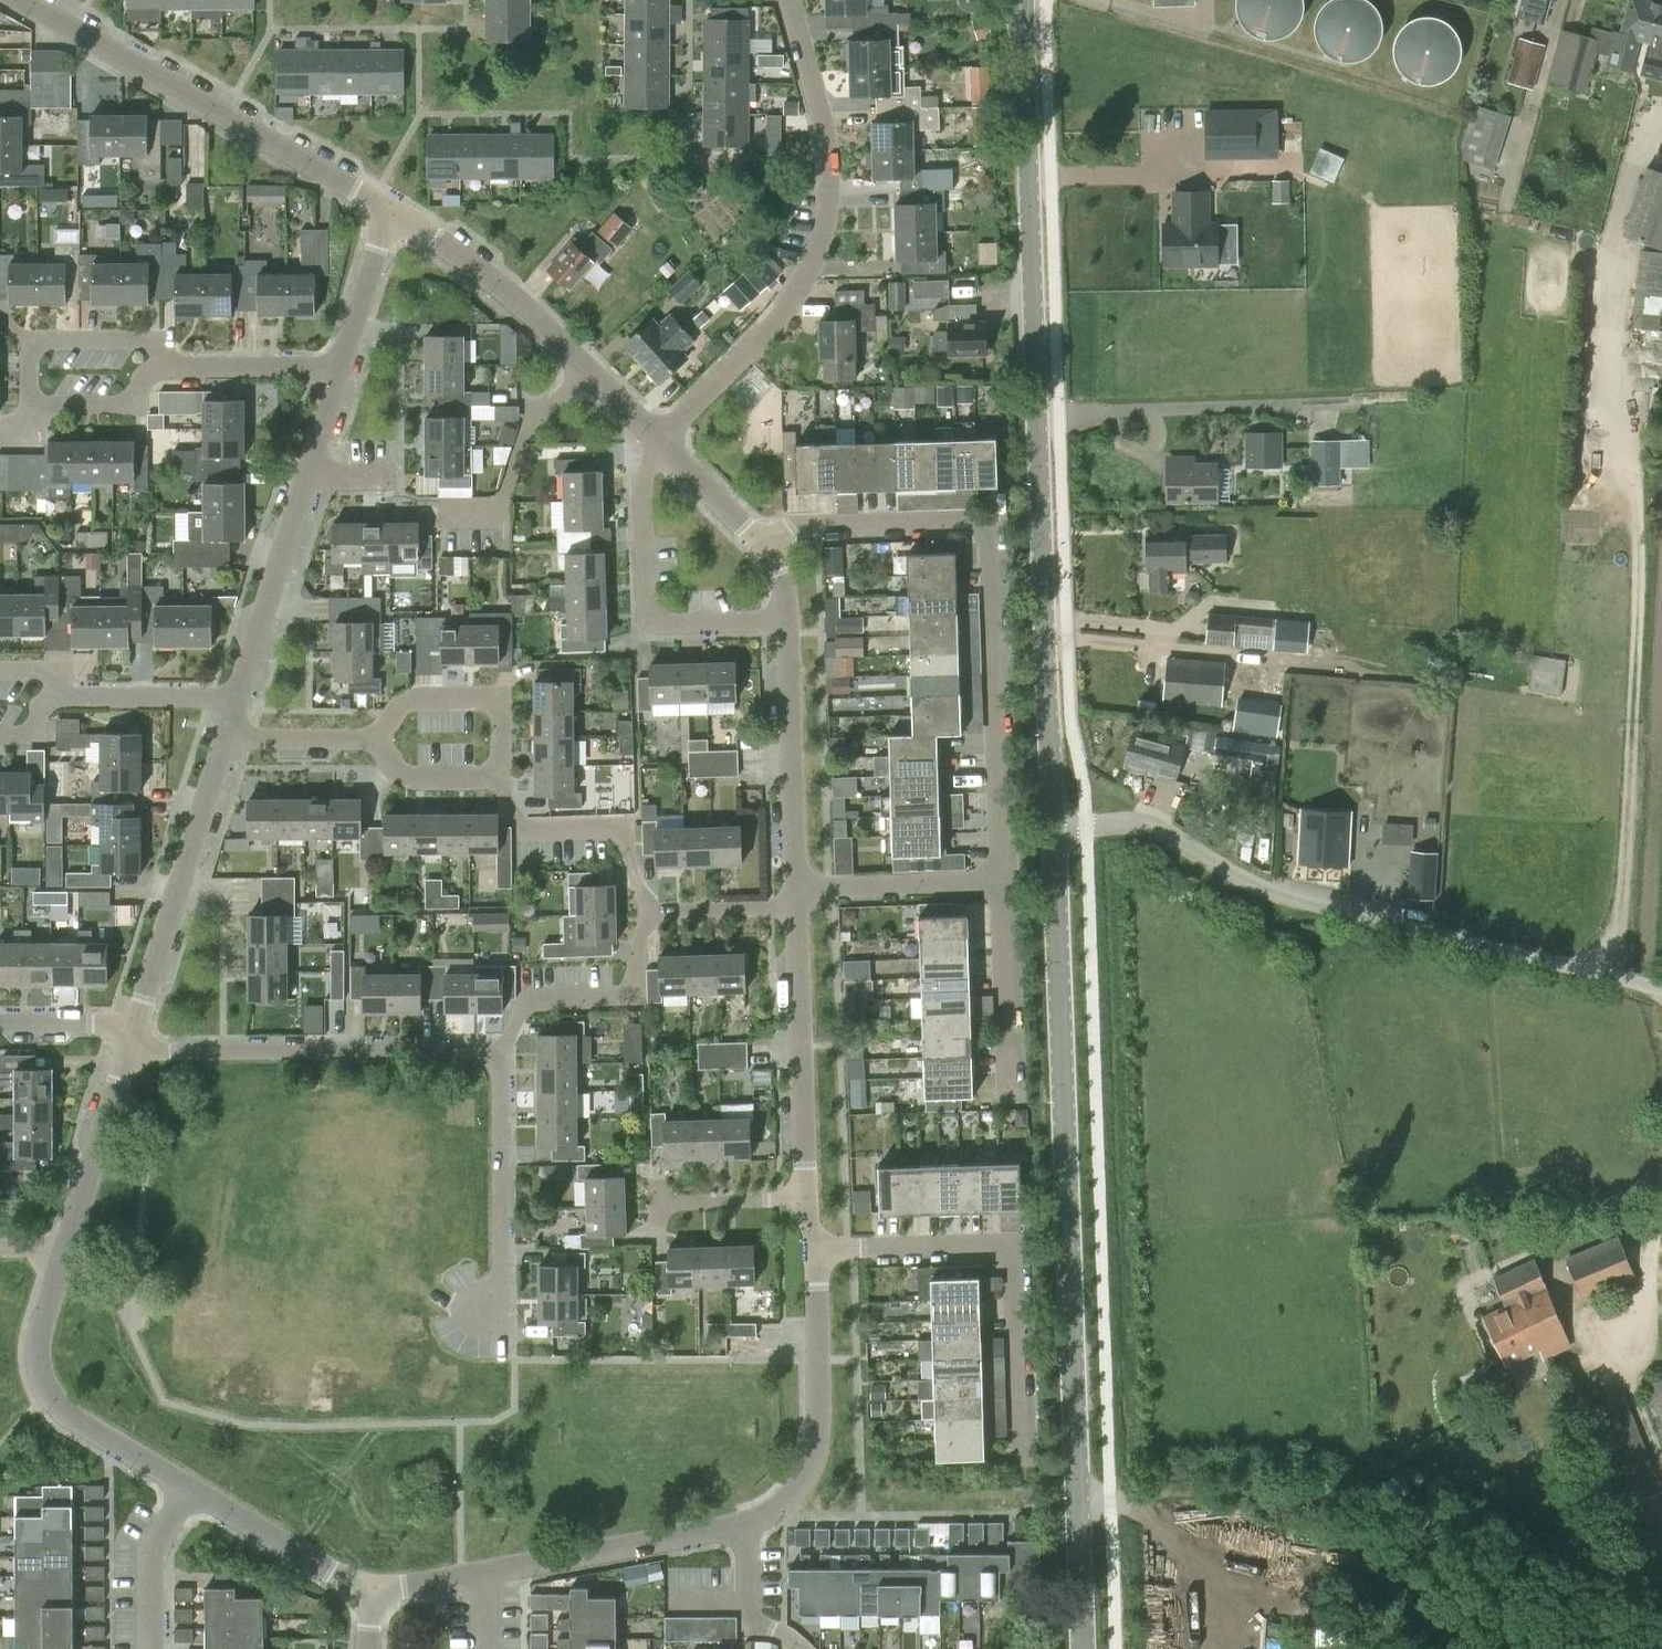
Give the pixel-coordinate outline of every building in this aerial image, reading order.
[(129,21),(161,20),(161,10),(161,0),(129,0),(129,10),(129,21)] [(161,10),(191,10),(191,0),(161,0),(161,10)] [(191,10),(222,10),(222,0),(191,0),(191,10)] [(222,10),(253,10),(253,0),(222,0),(222,10)] [(486,10),(528,10),(528,0),(486,0),(486,10)] [(626,15),(668,15),(668,0),(626,0),(626,15)] [(826,15),(853,15),(853,28),(911,26),(911,14),(898,14),(898,13),(889,13),(888,5),(867,5),(867,0),(826,0),(826,15)] [(1236,2),(1236,6),(1236,9),(1236,13),(1237,16),(1239,20),(1240,23),(1242,26),(1244,29),(1248,32),(1251,34),(1253,35),(1256,37),(1259,38),(1262,39),(1266,40),(1268,40),(1272,40),(1275,39),(1278,39),(1282,38),(1286,36),(1288,35),(1291,32),(1294,30),(1296,27),(1299,24),(1300,21),(1302,18),(1302,16),(1303,12),(1304,9),(1304,5),(1304,2),(1303,0),(1236,0),(1236,2)] [(1330,56),(1333,58),(1335,59),(1338,60),(1340,61),(1345,61),(1349,62),(1353,61),(1356,61),(1359,60),(1363,58),(1366,57),(1368,55),(1371,53),(1372,51),(1375,48),(1377,46),(1378,44),(1379,42),(1380,39),(1381,35),(1381,33),(1382,29),(1382,27),(1381,25),(1381,22),(1381,20),(1380,18),(1378,14),(1377,11),(1375,9),(1374,7),(1372,4),(1369,2),(1366,0),(1330,0),(1329,1),(1325,4),(1323,6),(1321,9),(1318,13),(1317,16),(1316,19),(1315,23),(1315,25),(1315,27),(1315,30),(1315,32),(1315,36),(1316,39),(1318,42),(1319,44),(1320,46),(1321,48),(1323,51),(1326,53),(1330,56)] [(1517,17),(1544,24),(1550,0),(1522,0),(1517,17)] [(1649,44),(1660,5),(1640,0),(1629,0),(1620,35),(1592,27),(1589,38),(1560,30),(1546,83),(1585,94),(1596,53),(1609,56),(1606,66),(1631,73),(1639,42),(1649,44)] [(1649,44),(1659,47),(1650,83),(1661,86),(1661,6),(1660,5),(1649,44)] [(705,20),(706,52),(747,53),(747,7),(711,7),(711,20),(705,20)] [(528,10),(486,10),(486,40),(528,40),(528,10)] [(626,15),(626,45),(668,46),(668,15),(626,15)] [(986,16),(971,21),(977,40),(992,35),(986,16)] [(1435,17),(1430,16),(1425,16),(1421,17),(1417,18),(1414,19),(1412,20),(1408,23),(1404,26),(1401,29),(1400,31),(1398,33),(1397,35),(1396,38),(1396,40),(1395,42),(1394,44),(1394,48),(1394,51),(1394,54),(1394,56),(1395,58),(1395,61),(1397,65),(1399,69),(1401,71),(1402,73),(1406,76),(1409,78),(1413,81),(1416,82),(1418,83),(1422,84),(1425,84),(1430,84),(1434,84),(1437,83),(1441,82),(1445,80),(1448,78),(1452,74),(1455,71),(1457,68),(1459,64),(1460,60),(1461,58),(1461,56),(1462,52),(1462,50),(1462,48),(1461,45),(1461,43),(1460,39),(1459,37),(1458,35),(1457,32),(1455,30),(1454,28),(1450,25),(1447,22),(1443,20),(1439,18),(1435,17)] [(846,43),(842,47),(842,56),(846,59),(846,68),(850,68),(850,69),(890,68),(889,48),(899,48),(898,31),(911,31),(911,26),(853,28),(853,41),(850,41),(850,43),(846,43)] [(1519,38),(1507,83),(1533,90),(1545,45),(1519,38)] [(626,45),(626,76),(668,76),(668,46),(626,45)] [(402,51),(371,52),(371,94),(403,94),(402,51)] [(310,94),(310,52),(278,53),(279,95),(310,94)] [(340,52),(310,52),(310,94),(341,94),(340,52)] [(371,52),(340,52),(341,94),(371,94),(371,52)] [(705,53),(705,84),(747,84),(747,53),(705,53)] [(784,54),(772,54),(772,66),(784,66),(784,54)] [(971,68),(972,87),(990,86),(989,67),(971,68)] [(890,68),(850,69),(851,98),(876,97),(877,110),(921,108),(921,87),(890,88),(890,68)] [(31,74),(31,90),(32,105),(31,110),(45,110),(45,74),(31,74)] [(45,110),(46,110),(58,110),(58,74),(45,74),(45,110)] [(58,74),(58,110),(72,110),(72,74),(58,74)] [(668,76),(626,76),(626,107),(668,107),(668,76)] [(705,84),(705,115),(747,115),(747,84),(705,84)] [(32,105),(31,90),(0,90),(0,105),(32,105)] [(22,146),(22,125),(32,125),(32,120),(46,120),(46,110),(45,110),(31,110),(32,105),(0,105),(0,146),(22,146)] [(977,106),(979,145),(1000,144),(998,105),(977,106)] [(1461,148),(1464,161),(1494,171),(1511,116),(1475,105),(1461,148)] [(877,123),(873,123),(873,152),(913,151),(912,130),(939,129),(939,108),(921,108),(877,110),(877,123)] [(1276,156),(1275,112),(1205,112),(1205,157),(1276,156)] [(747,115),(705,115),(705,145),(747,146),(747,115)] [(100,157),(119,157),(119,116),(91,116),(91,120),(78,120),(78,165),(101,165),(100,157)] [(119,116),(119,157),(137,156),(137,165),(140,165),(139,175),(145,181),(161,181),(161,120),(148,120),(148,116),(119,116)] [(767,116),(767,138),(780,138),(780,116),(767,116)] [(520,136),(490,137),(490,179),(521,179),(520,136)] [(552,136),(520,136),(521,179),(552,178),(552,136)] [(460,179),(460,137),(428,137),(429,179),(460,179)] [(490,137),(460,137),(460,179),(490,179),(490,137)] [(189,157),(190,145),(169,144),(168,155),(189,157)] [(0,146),(0,186),(45,186),(45,165),(22,165),(22,146),(0,146)] [(873,152),(866,153),(866,170),(874,170),(874,180),(899,179),(900,192),(944,191),(944,177),(935,177),(935,169),(913,170),(913,151),(873,152)] [(1317,175),(1333,182),(1340,167),(1343,158),(1327,151),(1317,175)] [(182,185),(182,158),(168,158),(168,185),(182,185)] [(1622,235),(1661,250),(1661,175),(1646,169),(1622,235)] [(1288,202),(1288,179),(1272,179),(1272,202),(1288,202)] [(204,208),(204,183),(187,184),(187,208),(204,208)] [(294,200),(294,184),(253,183),(253,200),(294,200)] [(40,203),(69,203),(69,190),(40,190),(40,203)] [(900,205),(896,205),(896,233),(936,232),(935,212),(945,212),(944,191),(900,192),(900,205)] [(1164,226),(1164,267),(1217,266),(1217,225),(1208,225),(1208,193),(1174,193),(1174,226),(1164,226)] [(614,212),(599,230),(617,246),(632,228),(614,212)] [(1513,213),(1510,223),(1528,228),(1531,218),(1513,213)] [(66,300),(79,300),(79,255),(80,255),(80,229),(55,229),(55,265),(37,265),(38,304),(66,304),(66,300)] [(287,276),(287,315),(315,315),(315,275),(315,230),(301,230),(301,267),(307,267),(307,276),(287,276)] [(936,232),(896,233),(897,262),(901,262),(901,274),(946,273),(946,251),(936,252),(936,232)] [(575,239),(549,271),(571,289),(597,258),(602,262),(613,249),(593,233),(583,246),(575,239)] [(149,300),(162,300),(161,243),(138,243),(138,265),(120,265),(120,305),(149,305),(149,300)] [(161,243),(162,300),(176,300),(176,315),(179,315),(179,319),(182,321),(191,321),(194,318),(194,315),(204,315),(204,276),(186,276),(186,254),(177,254),(177,245),(162,245),(162,243),(161,243)] [(986,263),(1000,264),(1001,244),(986,244),(986,263)] [(1659,330),(1661,307),(1661,252),(1640,250),(1631,327),(1659,330)] [(38,304),(37,265),(19,265),(19,255),(0,255),(0,299),(11,299),(11,304),(38,304)] [(93,305),(120,305),(120,265),(101,265),(101,255),(80,255),(79,255),(79,300),(93,300),(93,305)] [(762,256),(723,292),(741,311),(780,275),(762,256)] [(224,276),(204,276),(204,315),(233,315),(233,310),(246,310),(246,260),(245,260),(245,265),(224,265),(224,276)] [(246,260),(246,310),(258,310),(258,315),(287,315),(287,276),(267,276),(267,260),(246,260)] [(669,292),(683,307),(705,287),(691,272),(669,292)] [(905,282),(889,282),(889,310),(905,310),(905,282)] [(837,321),(819,321),(820,361),(824,361),(824,381),(857,380),(857,360),(856,332),(876,331),(877,340),(888,340),(888,316),(876,316),(876,305),(865,305),(865,290),(836,291),(837,321)] [(949,331),(933,332),(933,352),(950,351),(950,355),(984,354),(983,323),(977,323),(977,322),(976,309),(976,304),(950,305),(950,303),(942,306),(933,310),(933,311),(933,321),(949,321),(949,324),(949,331)] [(625,346),(642,364),(653,354),(682,328),(670,315),(657,326),(652,321),(625,346)] [(426,338),(426,366),(464,366),(464,338),(472,338),(472,323),(438,323),(438,338),(426,338)] [(508,363),(524,363),(524,328),(508,328),(508,363)] [(653,354),(642,364),(659,383),(687,358),(682,352),(694,341),(682,328),(653,354)] [(426,366),(426,394),(439,394),(439,407),(472,406),(472,392),(464,392),(464,366),(426,366)] [(914,409),(913,388),(894,389),(895,410),(914,409)] [(934,388),(913,388),(914,409),(935,408),(934,388)] [(481,418),(525,419),(525,405),(498,405),(499,391),(482,391),(481,418)] [(204,410),(204,430),(244,430),(244,400),(223,401),(223,392),(159,392),(160,415),(196,415),(196,410),(204,410)] [(426,419),(426,447),(472,447),(472,445),(476,442),(476,426),(472,426),(463,426),(463,420),(472,420),(472,406),(439,407),(439,419),(426,419)] [(502,424),(497,440),(513,445),(518,429),(502,424)] [(844,426),(843,438),(860,439),(861,427),(844,426)] [(996,439),(976,439),(977,488),(998,487),(998,479),(1010,479),(1008,438),(1007,429),(996,430),(996,439)] [(196,449),(196,471),(241,470),(241,457),(244,457),(244,430),(204,430),(205,448),(196,449)] [(1245,432),(1245,468),(1283,468),(1282,432),(1245,432)] [(818,494),(816,445),(796,445),(796,433),(783,433),(785,481),(796,481),(797,494),(818,494)] [(976,439),(955,440),(957,489),(977,488),(976,439)] [(955,440),(935,441),(937,489),(957,489),(955,440)] [(1369,440),(1310,441),(1311,486),(1340,485),(1340,468),(1369,468),(1369,440)] [(37,491),(36,491),(36,498),(57,498),(57,489),(72,489),(72,482),(72,441),(50,441),(50,456),(37,456),(37,491)] [(93,441),(72,441),(72,482),(93,482),(93,441)] [(114,441),(93,441),(93,482),(93,488),(105,488),(105,495),(113,495),(113,482),(114,482),(114,441)] [(135,441),(114,441),(114,482),(134,482),(134,490),(148,490),(148,446),(135,446),(135,441)] [(915,441),(896,442),(897,491),(917,490),(915,441)] [(935,441),(915,441),(917,490),(937,489),(935,441)] [(896,442),(876,443),(877,492),(897,491),(896,442)] [(856,443),(836,444),(837,493),(858,492),(856,443)] [(876,443),(856,443),(858,492),(877,492),(876,443)] [(836,444),(816,445),(818,494),(837,493),(836,444)] [(426,447),(426,475),(439,475),(439,488),(472,489),(472,474),(472,447),(426,447)] [(173,451),(173,470),(195,470),(195,451),(173,451)] [(11,491),(11,456),(0,455),(0,491),(11,491)] [(11,491),(24,491),(24,455),(11,456),(11,491)] [(24,491),(36,491),(37,491),(37,456),(24,455),(24,491)] [(565,474),(565,502),(603,501),(603,472),(589,472),(589,458),(555,460),(556,475),(565,474)] [(1217,466),(1195,466),(1195,470),(1167,470),(1166,502),(1217,502),(1217,501),(1214,501),(1214,471),(1217,471),(1217,466)] [(205,492),(205,512),(245,512),(245,483),(241,483),(241,470),(196,471),(196,492),(205,492)] [(558,528),(558,542),(592,541),(591,530),(604,529),(603,501),(565,502),(566,528),(558,528)] [(173,540),(174,553),(230,553),(230,541),(245,541),(245,512),(205,512),(205,531),(190,531),(190,540),(173,540)] [(362,524),(363,562),(363,574),(391,574),(390,561),(390,523),(378,524),(376,518),(366,518),(364,524),(362,524)] [(419,523),(390,523),(390,561),(418,561),(418,569),(433,569),(432,535),(419,535),(419,523)] [(11,543),(18,543),(17,524),(4,525),(3,535),(11,543)] [(325,559),(326,574),(344,574),(344,562),(363,562),(362,524),(352,524),(338,524),(334,524),(335,527),(330,529),(327,533),(328,538),(330,542),(335,544),(335,559),(325,559)] [(93,547),(93,532),(77,532),(77,548),(93,547)] [(107,532),(93,532),(93,547),(108,547),(107,532)] [(1205,559),(1205,563),(1226,562),(1226,536),(1186,537),(1147,538),(1147,573),(1150,573),(1150,593),(1170,593),(1170,574),(1186,573),(1185,559),(1205,559)] [(568,569),(568,584),(606,582),(605,554),(592,554),(592,541),(558,542),(559,569),(568,569)] [(907,554),(908,575),(956,573),(956,552),(907,554)] [(230,553),(174,553),(174,567),(230,566),(230,553)] [(469,558),(440,558),(440,575),(469,575),(469,558)] [(908,575),(909,595),(957,594),(956,573),(908,575)] [(59,576),(60,646),(73,646),(73,648),(101,647),(101,597),(82,597),(81,575),(59,576)] [(45,646),(60,646),(59,576),(35,576),(35,596),(18,596),(19,634),(45,634),(45,646)] [(830,576),(830,597),(845,597),(845,576),(830,576)] [(569,610),(569,611),(607,610),(606,582),(568,584),(568,595),(550,596),(550,611),(569,610)] [(120,596),(101,597),(101,647),(130,647),(130,642),(142,642),(141,585),(120,585),(120,596)] [(142,585),(141,585),(142,642),(155,642),(155,647),(184,647),(183,607),(164,607),(164,585),(142,586),(142,585)] [(19,634),(18,596),(0,596),(0,590),(0,634),(19,634)] [(909,595),(909,615),(958,613),(957,594),(909,595)] [(201,607),(183,607),(184,647),(212,647),(212,607),(235,606),(238,595),(212,596),(212,597),(201,597),(201,607)] [(512,595),(512,613),(525,612),(525,595),(512,595)] [(348,597),(348,610),(381,610),(381,597),(348,597)] [(348,610),(348,623),(374,622),(374,624),(384,624),(384,623),(381,623),(381,610),(348,610)] [(607,610),(569,611),(569,624),(561,624),(561,652),(606,651),(605,639),(608,639),(607,610)] [(457,617),(431,617),(431,653),(443,652),(444,665),(472,665),(471,613),(470,613),(470,626),(457,626),(457,617)] [(512,613),(471,613),(472,665),(499,664),(499,649),(512,649),(512,613)] [(909,615),(910,635),(958,634),(958,613),(909,615)] [(1206,643),(1272,649),(1275,619),(1208,613),(1206,643)] [(416,618),(417,653),(431,653),(431,617),(416,618)] [(374,622),(348,623),(336,623),(336,680),(349,680),(348,693),(381,693),(381,679),(374,679),(374,651),(384,651),(384,624),(374,624),(374,622)] [(910,635),(910,654),(959,653),(958,634),(910,635)] [(836,637),(836,657),(857,656),(856,637),(836,637)] [(910,654),(911,674),(960,673),(959,653),(910,654)] [(1527,691),(1560,696),(1566,661),(1533,655),(1527,691)] [(1224,664),(1168,659),(1164,700),(1220,705),(1224,664)] [(735,662),(707,663),(708,702),(737,701),(735,662)] [(707,663),(679,664),(680,703),(708,702),(707,663)] [(680,703),(679,664),(651,665),(652,679),(638,679),(639,712),(653,711),(653,704),(680,703)] [(535,683),(535,711),(574,711),(574,692),(581,692),(581,669),(537,669),(537,683),(535,683)] [(911,674),(912,694),(960,693),(960,673),(911,674)] [(850,677),(836,677),(836,694),(850,694),(850,677)] [(912,694),(912,714),(961,713),(960,693),(912,694)] [(1280,705),(1239,699),(1235,728),(1276,734),(1280,705)] [(535,711),(535,739),(574,739),(574,711),(535,711)] [(888,734),(889,735),(938,734),(961,734),(961,713),(912,714),(913,733),(888,734)] [(102,743),(102,763),(141,763),(141,734),(102,734),(80,734),(80,719),(57,718),(57,748),(93,748),(93,743),(102,743)] [(1185,747),(1160,740),(1164,727),(1138,720),(1134,733),(1124,768),(1175,782),(1185,747)] [(620,721),(620,738),(633,738),(633,721),(620,721)] [(889,735),(889,756),(938,754),(938,734),(889,735)] [(1209,755),(1278,764),(1281,745),(1211,735),(1209,755)] [(633,738),(620,738),(620,754),(634,754),(633,738)] [(535,739),(535,767),(575,766),(574,739),(535,739)] [(738,751),(705,752),(706,765),(738,763),(738,751)] [(689,753),(689,765),(706,765),(705,752),(689,753)] [(889,756),(890,775),(939,774),(938,754),(889,756)] [(89,803),(89,804),(138,804),(138,791),(141,791),(141,763),(102,763),(102,781),(92,781),(92,803),(89,803)] [(738,763),(706,765),(706,778),(738,777),(738,763)] [(706,765),(689,765),(689,778),(706,778),(706,765)] [(575,766),(535,767),(535,796),(549,796),(549,808),(582,808),(582,794),(575,794),(575,766)] [(11,822),(11,771),(0,771),(0,813),(10,813),(10,822),(11,822)] [(11,771),(11,822),(46,822),(46,784),(33,784),(33,771),(11,771)] [(890,775),(890,795),(939,793),(939,774),(890,775)] [(840,817),(867,816),(865,776),(838,777),(840,817)] [(940,813),(939,793),(890,795),(880,795),(881,816),(891,815),(940,813)] [(360,860),(375,860),(374,827),(362,828),(362,799),(334,800),(334,839),(360,839),(360,860)] [(249,840),(278,840),(278,800),(249,800),(249,840)] [(278,840),(306,840),(306,800),(278,800),(278,840)] [(306,840),(334,839),(334,800),(306,800),(306,840)] [(102,825),(102,846),(141,846),(141,817),(138,817),(138,804),(89,804),(89,818),(92,818),(92,825),(102,825)] [(1299,864),(1348,866),(1350,814),(1301,811),(1299,864)] [(891,815),(892,835),(941,833),(940,813),(891,815)] [(470,815),(470,854),(497,854),(497,861),(511,860),(511,827),(498,827),(498,814),(470,815)] [(387,854),(415,854),(414,815),(386,815),(386,827),(374,827),(375,860),(387,860),(387,854)] [(415,854),(442,854),(442,815),(414,815),(415,854)] [(442,854),(470,854),(470,815),(442,815),(442,854)] [(857,817),(839,818),(842,872),(860,871),(857,817)] [(1388,841),(1419,843),(1420,823),(1389,821),(1388,841)] [(686,867),(684,828),(657,830),(657,822),(642,822),(643,855),(657,855),(657,868),(686,867)] [(740,826),(712,827),(714,866),(742,865),(740,826)] [(712,827),(684,828),(686,867),(714,866),(712,827)] [(941,833),(892,835),(892,856),(908,855),(909,871),(947,870),(947,846),(941,846),(941,833)] [(141,846),(102,846),(102,865),(93,865),(93,873),(66,873),(66,887),(111,887),(111,874),(141,874),(141,846)] [(1436,854),(1410,853),(1407,897),(1434,898),(1436,854)] [(47,883),(47,865),(23,865),(23,882),(47,883)] [(578,888),(578,915),(618,914),(617,885),(602,886),(601,872),(568,874),(569,888),(578,888)] [(262,880),(262,892),(295,892),(295,880),(262,880)] [(317,896),(334,896),(334,883),(317,883),(317,896)] [(79,906),(110,906),(110,892),(79,891),(79,906)] [(34,905),(52,905),(52,892),(34,892),(34,905)] [(52,892),(52,905),(68,905),(68,892),(52,892)] [(262,892),(262,904),(295,904),(295,892),(262,892)] [(443,908),(443,895),(425,895),(426,908),(443,908)] [(459,895),(443,895),(443,908),(459,908),(459,895)] [(954,903),(918,904),(919,916),(920,938),(969,936),(968,914),(954,915),(954,903)] [(249,917),(249,945),(289,945),(289,919),(295,919),(295,904),(262,904),(262,917),(249,917)] [(508,912),(496,913),(496,930),(509,930),(508,912)] [(386,930),(386,913),(355,913),(355,931),(386,930)] [(619,942),(618,914),(578,915),(579,944),(614,943),(619,942)] [(24,930),(15,930),(15,944),(0,945),(0,985),(24,985),(24,930)] [(31,930),(24,930),(24,985),(51,985),(52,944),(32,944),(31,930)] [(969,936),(920,938),(920,958),(969,956),(969,936)] [(544,943),(544,958),(566,957),(566,944),(566,943),(544,943)] [(80,944),(52,944),(51,985),(80,985),(80,944)] [(108,944),(80,944),(80,985),(108,984),(108,944)] [(249,945),(249,973),(289,973),(289,945),(249,945)] [(331,950),(331,969),(344,969),(344,950),(331,950)] [(745,953),(716,954),(718,993),(746,992),(745,953)] [(716,954),(688,955),(690,995),(718,993),(716,954)] [(690,995),(688,955),(660,957),(661,969),(647,969),(648,1003),(662,1002),(662,996),(690,995)] [(920,958),(921,978),(970,976),(969,956),(920,958)] [(878,957),(849,959),(852,1013),(880,1012),(878,957)] [(393,1014),(393,975),(393,960),(351,960),(351,999),(365,999),(365,1014),(393,1014)] [(419,975),(393,975),(393,1014),(421,1014),(421,999),(434,999),(434,966),(419,966),(419,975)] [(446,966),(434,966),(434,999),(446,999),(446,1013),(475,1013),(475,975),(446,975),(446,966)] [(501,974),(475,975),(475,1013),(504,1013),(504,999),(516,999),(516,966),(501,966),(501,974)] [(344,969),(331,969),(331,999),(344,999),(344,969)] [(289,973),(249,973),(249,1001),(289,1001),(289,973)] [(921,978),(922,998),(971,996),(970,976),(921,978)] [(922,998),(922,1017),(971,1016),(971,996),(922,998)] [(922,1017),(923,1038),(972,1036),(971,1016),(922,1017)] [(539,1037),(539,1065),(578,1065),(578,1037),(585,1037),(585,1022),(551,1022),(551,1037),(539,1037)] [(633,1060),(649,1060),(650,1025),(633,1025),(633,1060)] [(923,1038),(924,1058),(973,1056),(972,1036),(923,1038)] [(747,1042),(716,1043),(716,1056),(747,1055),(747,1042)] [(698,1044),(698,1057),(716,1056),(716,1043),(698,1044)] [(747,1055),(716,1056),(717,1069),(748,1068),(747,1055)] [(716,1056),(698,1057),(699,1069),(717,1069),(716,1056)] [(924,1058),(925,1078),(974,1076),(973,1056),(924,1058)] [(539,1065),(539,1093),(578,1092),(578,1065),(539,1065)] [(19,1099),(54,1099),(54,1071),(19,1071),(19,1070),(0,1070),(0,1085),(19,1085),(19,1099)] [(644,1074),(630,1074),(630,1092),(644,1091),(644,1074)] [(974,1076),(925,1078),(925,1098),(926,1111),(962,1110),(961,1097),(974,1097),(974,1076)] [(850,1081),(851,1108),(865,1108),(864,1081),(850,1081)] [(644,1091),(630,1092),(631,1108),(644,1108),(644,1091)] [(539,1093),(540,1121),(578,1121),(578,1092),(539,1093)] [(1,1128),(19,1128),(54,1128),(54,1099),(19,1099),(19,1114),(1,1114),(1,1128)] [(695,1159),(693,1120),(665,1121),(664,1113),(651,1113),(652,1147),(666,1146),(666,1160),(695,1159)] [(749,1118),(721,1119),(723,1158),(751,1157),(749,1118)] [(721,1119),(693,1120),(695,1159),(723,1158),(721,1119)] [(578,1121),(540,1121),(540,1149),(552,1149),(552,1160),(585,1160),(585,1146),(578,1146),(578,1121)] [(19,1128),(19,1142),(0,1142),(0,1170),(25,1170),(25,1180),(38,1180),(38,1156),(54,1156),(54,1128),(19,1128)] [(1020,1161),(999,1162),(1001,1211),(1021,1210),(1022,1210),(1022,1205),(1031,1204),(1033,1204),(1031,1163),(1029,1164),(1020,1164),(1020,1161)] [(979,1162),(960,1163),(961,1212),(981,1211),(979,1162)] [(999,1162),(979,1162),(981,1211),(1001,1211),(999,1162)] [(587,1179),(588,1208),(627,1206),(625,1177),(611,1178),(611,1163),(578,1165),(578,1180),(587,1179)] [(960,1163),(940,1164),(941,1213),(961,1212),(960,1163)] [(920,1164),(900,1165),(901,1214),(922,1213),(920,1164)] [(940,1164),(920,1164),(922,1213),(941,1213),(940,1164)] [(901,1214),(900,1165),(879,1166),(881,1215),(901,1214)] [(859,1190),(859,1210),(878,1210),(878,1189),(859,1190)] [(627,1206),(588,1208),(589,1234),(580,1234),(581,1249),(614,1248),(613,1236),(628,1235),(627,1206)] [(754,1246),(726,1247),(727,1285),(755,1284),(754,1246)] [(726,1247),(698,1248),(699,1286),(727,1285),(726,1247)] [(699,1286),(698,1248),(670,1249),(670,1261),(655,1261),(657,1295),(672,1295),(672,1288),(699,1286)] [(1568,1267),(1578,1291),(1628,1271),(1619,1248),(1568,1267)] [(540,1268),(540,1295),(579,1296),(579,1268),(586,1268),(586,1253),(552,1253),(552,1268),(540,1268)] [(1483,1317),(1499,1353),(1523,1343),(1519,1335),(1527,1331),(1522,1321),(1530,1317),(1524,1303),(1547,1293),(1533,1262),(1493,1280),(1505,1307),(1483,1317)] [(930,1267),(931,1300),(980,1298),(980,1277),(971,1277),(970,1266),(930,1267)] [(1628,1271),(1578,1291),(1585,1308),(1635,1288),(1628,1271)] [(1523,1343),(1499,1353),(1504,1366),(1540,1350),(1544,1358),(1571,1347),(1547,1293),(1524,1303),(1530,1317),(1522,1321),(1527,1331),(1519,1335),(1523,1343)] [(579,1296),(540,1295),(540,1324),(552,1324),(552,1337),(586,1337),(586,1322),(579,1321),(579,1296)] [(931,1300),(932,1320),(981,1318),(980,1298),(931,1300)] [(918,1340),(918,1341),(982,1339),(981,1318),(932,1320),(933,1340),(918,1340)] [(707,1336),(724,1337),(724,1323),(707,1323),(707,1336)] [(724,1323),(724,1337),(757,1337),(757,1323),(724,1323)] [(934,1359),(934,1360),(983,1358),(982,1339),(918,1341),(919,1360),(934,1359)] [(934,1360),(934,1380),(983,1378),(983,1358),(934,1360)] [(934,1380),(935,1400),(984,1398),(983,1378),(934,1380)] [(1641,1388),(1661,1441),(1661,1379),(1641,1388)] [(935,1400),(936,1420),(985,1418),(984,1398),(935,1400)] [(936,1420),(936,1440),(985,1438),(985,1418),(936,1420)] [(985,1438),(936,1440),(937,1460),(986,1459),(985,1438)] [(17,1497),(17,1518),(46,1517),(45,1507),(74,1507),(74,1486),(43,1487),(43,1497),(17,1497)] [(104,1486),(85,1486),(86,1499),(104,1499),(104,1486)] [(17,1518),(17,1538),(46,1537),(46,1527),(74,1527),(74,1507),(45,1507),(46,1517),(17,1518)] [(85,1507),(86,1520),(105,1520),(104,1507),(85,1507)] [(1316,1567),(1316,1516),(1240,1516),(1240,1510),(1199,1510),(1199,1530),(1213,1530),(1213,1524),(1204,1524),(1204,1515),(1230,1515),(1230,1524),(1255,1524),(1256,1567),(1316,1567)] [(971,1524),(972,1555),(972,1569),(961,1569),(961,1598),(981,1598),(981,1569),(991,1569),(991,1555),(981,1555),(981,1541),(987,1541),(986,1523),(971,1524)] [(991,1524),(991,1555),(991,1569),(981,1569),(981,1598),(1002,1598),(1002,1584),(1010,1584),(1009,1554),(1000,1554),(1000,1541),(1006,1540),(1005,1523),(991,1524)] [(942,1568),(942,1598),(943,1598),(961,1598),(961,1569),(972,1569),(972,1555),(961,1555),(961,1540),(966,1540),(966,1524),(951,1524),(951,1555),(951,1568),(942,1568)] [(17,1538),(17,1558),(46,1557),(46,1547),(74,1547),(74,1527),(46,1527),(46,1537),(17,1538)] [(86,1527),(86,1541),(105,1540),(104,1527),(86,1527)] [(894,1529),(895,1546),(909,1546),(909,1528),(894,1529)] [(929,1546),(929,1528),(914,1528),(914,1546),(929,1546)] [(795,1546),(810,1546),(810,1529),(795,1529),(795,1546)] [(815,1546),(830,1546),(830,1529),(815,1529),(815,1546)] [(835,1546),(850,1546),(850,1529),(835,1529),(835,1546)] [(869,1529),(854,1529),(855,1546),(870,1546),(869,1529)] [(875,1546),(889,1546),(889,1529),(874,1529),(875,1546)] [(1009,1541),(1009,1554),(1010,1584),(1032,1584),(1032,1570),(1041,1570),(1041,1541),(1009,1541)] [(17,1558),(17,1578),(46,1577),(46,1567),(74,1567),(74,1547),(46,1547),(46,1557),(17,1558)] [(86,1560),(105,1560),(105,1547),(86,1547),(86,1560)] [(811,1570),(812,1570),(812,1555),(802,1556),(802,1570),(790,1570),(791,1586),(801,1586),(801,1615),(822,1614),(821,1585),(812,1585),(811,1570)] [(821,1570),(812,1570),(811,1570),(812,1585),(821,1585),(822,1614),(841,1614),(841,1585),(831,1585),(831,1570),(831,1555),(821,1555),(821,1570)] [(840,1570),(831,1570),(831,1585),(841,1585),(841,1614),(861,1614),(861,1585),(850,1585),(850,1569),(850,1555),(840,1555),(840,1570)] [(881,1569),(871,1569),(871,1585),(881,1585),(881,1614),(901,1614),(901,1585),(891,1585),(891,1569),(891,1555),(881,1555),(881,1569)] [(891,1569),(891,1585),(901,1585),(901,1614),(921,1614),(921,1584),(911,1585),(911,1569),(911,1555),(901,1555),(901,1569),(891,1569)] [(911,1569),(911,1585),(921,1584),(921,1614),(940,1614),(943,1614),(943,1598),(942,1598),(942,1568),(951,1568),(951,1555),(921,1555),(921,1569),(911,1569)] [(861,1569),(850,1569),(850,1585),(861,1585),(861,1614),(881,1614),(881,1585),(871,1585),(871,1569),(871,1556),(861,1556),(861,1569)] [(664,1578),(660,1562),(642,1567),(646,1582),(664,1578)] [(17,1578),(17,1597),(46,1597),(46,1587),(74,1587),(74,1567),(46,1567),(46,1577),(17,1578)] [(86,1567),(86,1581),(105,1580),(105,1567),(86,1567)] [(105,1586),(86,1587),(86,1600),(105,1600),(105,1586)] [(17,1597),(17,1617),(46,1617),(46,1607),(74,1607),(74,1587),(46,1587),(46,1597),(17,1597)] [(175,1588),(174,1601),(193,1602),(193,1588),(175,1588)] [(206,1588),(206,1609),(235,1609),(235,1619),(264,1618),(264,1598),(236,1598),(236,1588),(206,1588)] [(548,1596),(548,1611),(572,1611),(589,1610),(589,1620),(616,1620),(616,1599),(588,1599),(588,1590),(573,1590),(573,1601),(558,1601),(558,1596),(548,1596)] [(531,1608),(531,1611),(548,1611),(548,1596),(532,1596),(531,1596),(531,1608)] [(105,1620),(105,1606),(86,1607),(87,1620),(105,1620)] [(17,1617),(17,1637),(46,1637),(46,1627),(74,1626),(74,1607),(46,1607),(46,1617),(17,1617)] [(175,1622),(193,1623),(193,1609),(175,1609),(175,1622)] [(206,1609),(207,1629),(235,1629),(235,1639),(264,1638),(264,1618),(235,1619),(235,1609),(206,1609)] [(558,1620),(558,1630),(572,1630),(589,1630),(589,1640),(616,1640),(616,1620),(589,1620),(589,1610),(572,1611),(572,1620),(558,1620)] [(548,1630),(548,1614),(531,1614),(531,1630),(548,1630)] [(678,1642),(678,1617),(665,1617),(664,1642),(678,1642)] [(690,1617),(678,1617),(678,1642),(690,1642),(690,1617)] [(702,1617),(690,1617),(690,1642),(702,1642),(702,1617)] [(714,1617),(702,1617),(702,1642),(714,1642),(714,1617)] [(726,1617),(714,1617),(714,1642),(726,1642),(726,1617)] [(737,1617),(726,1617),(726,1642),(737,1642),(737,1617)] [(17,1648),(46,1648),(46,1647),(74,1646),(74,1626),(46,1627),(46,1637),(17,1637),(17,1648)] [(105,1626),(87,1626),(87,1640),(105,1640),(105,1626)] [(193,1642),(193,1629),(175,1629),(175,1642),(193,1642)] [(264,1638),(235,1639),(235,1629),(207,1629),(207,1648),(264,1648),(264,1638)] [(616,1640),(589,1640),(589,1630),(572,1630),(572,1640),(558,1640),(558,1648),(616,1648),(616,1640)] [(531,1648),(548,1648),(548,1635),(531,1634),(531,1648)]
